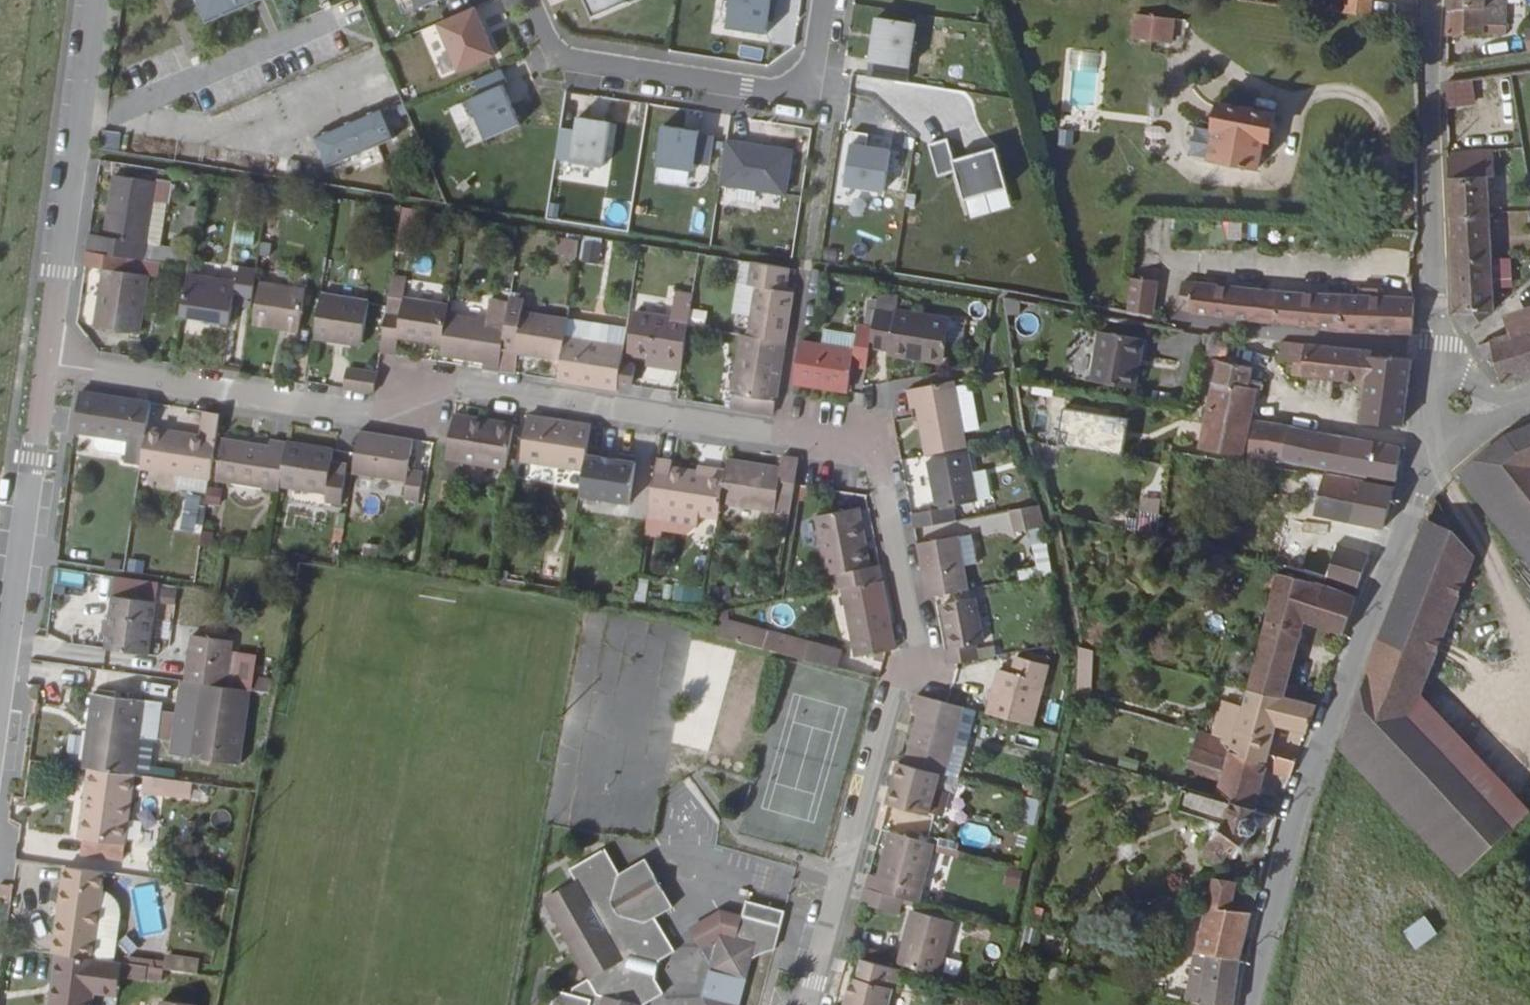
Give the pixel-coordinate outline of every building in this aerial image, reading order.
[(248,0),(205,0),(211,15),(248,0)] [(596,15),(631,1),(630,0),(590,0),(596,15)] [(786,0),(745,0),(748,14),(787,7),(786,0)] [(1350,17),(1378,20),(1379,0),(1352,0),(1350,17)] [(1509,34),(1510,0),(1453,0),(1451,33),(1509,34)] [(478,4),(441,20),(461,68),(498,52),(478,4)] [(912,84),(921,25),(882,18),(873,77),(912,84)] [(1142,20),(1140,43),(1177,48),(1180,24),(1142,20)] [(1445,107),(1475,103),(1472,78),(1442,81),(1445,107)] [(524,122),(507,81),(473,96),(490,136),(524,122)] [(329,162),(398,134),(386,105),(317,133),(329,162)] [(468,106),(451,114),(465,147),(482,139),(468,106)] [(1273,150),(1278,119),(1220,110),(1215,141),(1221,142),(1216,170),(1264,177),(1269,149),(1273,150)] [(613,121),(580,116),(578,128),(563,126),(558,156),(606,164),(613,121)] [(712,165),(717,136),(702,133),(702,131),(666,125),(659,164),(696,170),(697,163),(712,165)] [(871,134),(856,132),(847,185),(887,191),(893,151),(869,147),(871,134)] [(953,139),(933,144),(942,177),(960,172),(968,201),(987,196),(1012,189),(1001,149),(958,160),(953,139)] [(794,151),(728,140),(721,183),(787,194),(794,151)] [(1493,177),(1499,177),(1498,151),(1452,153),(1461,312),(1473,331),(1486,323),(1484,318),(1492,314),(1492,312),(1500,312),(1499,283),(1497,260),(1493,177)] [(166,184),(111,176),(100,236),(85,234),(83,250),(140,259),(148,203),(163,205),(166,184)] [(991,210),(987,196),(968,201),(972,215),(991,210)] [(1515,202),(1518,217),(1529,214),(1529,200),(1515,202)] [(556,252),(575,254),(577,239),(558,236),(556,252)] [(584,239),(581,259),(594,261),(598,242),(584,239)] [(140,259),(83,250),(80,264),(102,267),(92,326),(135,332),(144,273),(153,274),(154,261),(140,259)] [(189,259),(183,258),(175,313),(223,320),(225,302),(227,293),(245,296),(249,268),(231,266),(229,279),(187,273),(189,259)] [(1515,283),(1514,259),(1497,260),(1499,283),(1515,283)] [(742,281),(734,332),(772,338),(783,267),(740,260),(737,280),(742,281)] [(379,292),(369,349),(385,352),(388,335),(432,342),(438,302),(394,295),(397,276),(382,273),(379,292)] [(299,285),(253,277),(246,319),(292,327),(299,285)] [(1417,334),(1420,298),(1212,277),(1211,281),(1198,280),(1194,315),(1309,329),(1343,332),(1417,334)] [(1166,318),(1171,282),(1144,279),(1140,315),(1166,318)] [(357,296),(312,288),(305,330),(350,338),(357,296)] [(678,324),(683,291),(667,288),(664,313),(620,306),(617,325),(614,345),(613,350),(649,357),(648,363),(671,368),(678,324)] [(865,289),(862,307),(883,310),(884,307),(886,293),(865,289)] [(245,296),(227,293),(225,302),(244,305),(245,296)] [(505,370),(508,351),(550,357),(553,336),(556,316),(514,308),(516,297),(500,295),(499,300),(488,368),(505,370)] [(437,311),(430,352),(473,360),(472,365),(488,368),(499,300),(480,296),(476,318),(437,311)] [(688,307),(687,325),(705,326),(706,308),(688,307)] [(859,325),(856,346),(877,350),(876,353),(897,356),(898,350),(931,356),(934,338),(938,318),(938,315),(884,307),(883,310),(862,307),(859,325)] [(1510,314),(1518,335),(1529,330),(1529,307),(1510,314)] [(617,325),(556,316),(553,336),(614,345),(617,325)] [(951,320),(938,318),(934,338),(948,340),(951,320)] [(842,333),(840,347),(810,343),(787,339),(780,383),(834,391),(838,365),(852,368),(856,346),(859,325),(844,323),(842,333)] [(812,328),(810,343),(840,347),(842,333),(812,328)] [(1518,335),(1494,343),(1502,365),(1508,380),(1529,373),(1529,330),(1518,335)] [(716,404),(760,412),(772,338),(734,332),(728,331),(716,404)] [(1207,355),(1215,357),(1220,334),(1211,332),(1207,355)] [(1146,342),(1103,333),(1093,382),(1136,391),(1146,342)] [(1236,345),(1237,336),(1220,334),(1215,357),(1234,360),(1235,357),(1239,358),(1243,355),(1243,350),(1241,347),(1236,345)] [(614,345),(553,336),(550,357),(550,361),(547,377),(608,386),(609,380),(612,359),(613,350),(614,345)] [(1311,344),(1288,343),(1285,360),(1300,362),(1308,363),(1311,344)] [(1495,367),(1502,365),(1494,343),(1483,348),(1495,367)] [(1369,387),(1366,426),(1409,427),(1415,360),(1387,358),(1386,353),(1311,344),(1308,363),(1306,379),(1369,387)] [(625,382),(628,362),(612,359),(609,380),(625,382)] [(1297,378),(1306,379),(1308,363),(1300,362),(1297,378)] [(366,367),(337,363),(334,381),(363,386),(366,367)] [(1258,370),(1224,364),(1209,450),(1250,458),(1261,399),(1266,400),(1269,386),(1256,384),(1258,370)] [(964,446),(952,380),(903,391),(907,412),(913,411),(921,454),(964,446)] [(125,456),(124,463),(139,465),(145,430),(149,405),(80,396),(75,434),(96,437),(95,446),(99,453),(125,456)] [(1056,445),(1122,451),(1125,414),(1060,408),(1056,445)] [(145,430),(139,465),(139,470),(209,481),(216,434),(218,416),(202,414),(199,437),(145,430)] [(592,429),(533,419),(526,463),(586,473),(589,452),(592,429)] [(506,472),(513,431),(453,420),(442,484),(458,486),(462,465),(506,472)] [(1509,431),(1466,471),(1529,551),(1529,423),(1509,431)] [(1262,425),(1260,424),(1254,459),(1286,464),(1293,430),(1262,425)] [(1406,449),(1293,430),(1286,464),(1402,484),(1406,449)] [(413,445),(359,437),(357,456),(354,475),(407,483),(404,504),(425,506),(429,476),(409,474),(413,445)] [(266,447),(220,441),(214,479),(278,489),(285,445),(267,442),(266,447)] [(334,452),(285,445),(278,489),(327,496),(325,507),(340,509),(345,477),(331,474),(334,452)] [(973,500),(964,452),(920,460),(930,508),(907,513),(910,529),(953,520),(950,505),(973,500)] [(660,464),(603,454),(596,497),(653,507),(660,464)] [(729,464),(727,476),(725,482),(720,509),(774,518),(789,520),(798,463),(784,461),(782,473),(729,464)] [(677,474),(678,467),(660,464),(653,507),(650,523),(649,531),(690,538),(697,532),(698,523),(717,526),(720,509),(725,482),(677,474)] [(1398,508),(1401,489),(1298,472),(1296,480),(1311,482),(1310,496),(1298,495),(1295,513),(1390,531),(1398,508)] [(256,499),(257,487),(231,484),(229,496),(256,499)] [(653,507),(596,497),(593,514),(650,523),(653,507)] [(1035,502),(1008,508),(1013,531),(1040,525),(1035,502)] [(1158,539),(1161,512),(1127,509),(1124,535),(1158,539)] [(872,579),(862,518),(819,526),(828,588),(834,587),(836,601),(845,600),(886,594),(883,577),(872,579)] [(1479,550),(1461,530),(1434,519),(1379,655),(1427,675),(1479,550)] [(954,535),(961,567),(973,564),(967,533),(954,535)] [(1333,580),(1342,546),(1289,534),(1281,567),(1333,580)] [(961,567),(954,535),(912,544),(923,598),(933,596),(965,589),(961,567)] [(1365,588),(1373,554),(1342,546),(1333,580),(1365,588)] [(1275,592),(1249,690),(1299,702),(1302,689),(1288,686),(1291,675),(1299,676),(1303,660),(1296,658),(1307,624),(1349,635),(1363,598),(1261,572),(1258,588),(1275,592)] [(899,665),(886,594),(845,600),(859,673),(886,668),(899,665)] [(155,603),(113,597),(106,651),(149,656),(155,603)] [(973,600),(942,605),(951,646),(943,647),(946,663),(954,662),(977,657),(975,645),(981,643),(973,600)] [(808,662),(721,634),(716,651),(803,678),(808,662)] [(233,644),(192,638),(185,686),(201,687),(227,691),(231,659),(233,644)] [(1090,695),(1092,648),(1077,647),(1075,695),(1090,695)] [(1419,696),(1427,675),(1379,655),(1343,746),(1461,873),(1526,812),(1419,696)] [(1011,672),(999,669),(988,714),(1031,725),(1047,664),(1015,656),(1011,672)] [(257,663),(231,659),(227,691),(253,694),(255,682),(257,663)] [(841,672),(808,662),(803,678),(836,688),(841,672)] [(273,685),(255,682),(253,694),(271,697),(273,685)] [(227,691),(201,687),(191,762),(243,769),(253,694),(227,691)] [(1310,738),(1322,708),(1299,702),(1249,690),(1242,717),(1231,714),(1228,727),(1238,729),(1231,757),(1265,767),(1268,757),(1276,728),(1310,738)] [(948,777),(965,708),(946,703),(916,695),(911,713),(920,715),(907,767),(936,774),(948,777)] [(146,705),(94,697),(83,770),(91,772),(136,778),(142,732),(146,707),(146,705)] [(146,707),(142,732),(157,734),(161,709),(146,707)] [(1195,782),(1190,782),(1188,790),(1255,809),(1264,772),(1295,781),(1300,767),(1268,757),(1265,767),(1231,757),(1220,754),(1223,740),(1195,733),(1186,770),(1207,776),(1206,781),(1195,779),(1195,782)] [(931,792),(936,774),(907,767),(898,764),(886,807),(924,817),(925,814),(931,792)] [(86,843),(126,848),(136,778),(91,772),(81,841),(86,843)] [(173,797),(175,783),(148,780),(147,794),(173,797)] [(189,798),(191,786),(175,783),(173,797),(189,798)] [(1259,824),(1252,818),(1255,809),(1188,790),(1178,788),(1173,811),(1221,823),(1203,848),(1205,860),(1214,866),(1227,863),(1234,853),(1240,856),(1252,839),(1251,836),(1256,833),(1259,824)] [(931,792),(925,814),(938,818),(944,796),(931,792)] [(1025,797),(1019,821),(1031,824),(1037,800),(1025,797)] [(918,904),(933,846),(889,835),(877,879),(867,877),(863,890),(901,900),(918,904)] [(84,859),(124,864),(126,848),(86,843),(84,859)] [(931,858),(951,864),(956,850),(935,843),(931,858)] [(586,995),(573,1004),(659,1004),(662,1004),(656,993),(659,974),(672,966),(652,934),(672,922),(644,873),(616,890),(602,864),(568,884),(577,899),(542,920),(586,995)] [(93,961),(105,873),(63,867),(51,955),(60,956),(93,961)] [(1004,867),(1002,885),(1019,887),(1022,870),(1004,867)] [(1206,898),(1256,914),(1262,889),(1227,881),(1226,868),(1209,876),(1206,898)] [(859,907),(897,916),(901,900),(863,890),(859,907)] [(1190,996),(1203,998),(1229,1004),(1235,1004),(1243,966),(1256,914),(1206,898),(1199,944),(1212,947),(1205,989),(1191,986),(1190,996)] [(945,922),(905,913),(892,964),(932,975),(945,922)] [(1414,948),(1437,932),(1424,913),(1401,929),(1414,948)] [(767,967),(771,967),(782,930),(743,919),(738,936),(733,956),(720,952),(697,966),(712,988),(743,997),(750,975),(753,972),(756,969),(760,967),(763,967),(767,967)] [(1048,936),(1050,928),(1043,927),(1041,934),(1048,936)] [(697,966),(720,952),(733,956),(738,936),(717,931),(687,948),(697,966)] [(956,974),(966,944),(951,940),(942,969),(956,974)] [(163,969),(196,971),(197,956),(164,954),(163,969)] [(93,961),(60,956),(52,1004),(92,1004),(94,998),(117,1002),(120,980),(123,967),(93,961)] [(860,960),(856,978),(851,977),(844,1004),(887,1004),(891,991),(898,993),(903,972),(860,960)] [(166,973),(123,967),(120,980),(164,987),(166,973)]
